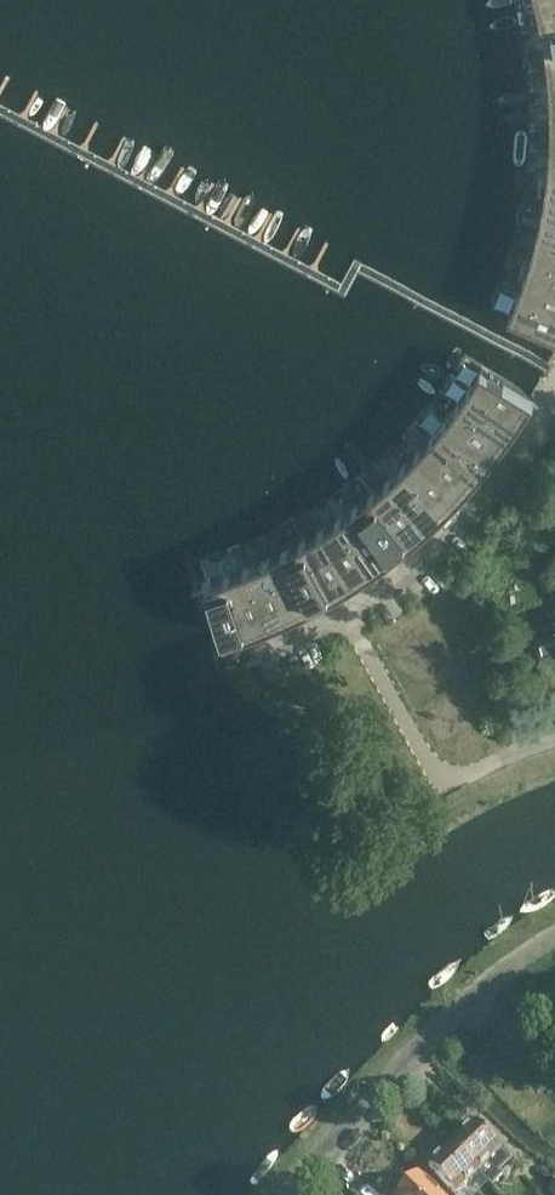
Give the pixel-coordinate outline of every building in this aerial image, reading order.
[(537,8),(542,28),(554,26),(554,4),(537,8)] [(542,28),(545,49),(554,48),(554,26),(542,28)] [(545,49),(547,70),(554,69),(554,48),(545,49)] [(554,175),(554,154),(548,153),(546,174),(554,175)] [(554,197),(554,175),(546,174),(543,195),(554,197)] [(554,219),(554,197),(543,195),(539,216),(554,219)] [(539,216),(535,236),(554,241),(554,219),(539,216)] [(529,256),(554,264),(554,241),(535,236),(529,256)] [(529,256),(523,276),(554,287),(554,264),(529,256)] [(515,296),(554,312),(554,287),(523,276),(515,296)] [(515,296),(507,315),(554,337),(554,312),(515,296)] [(468,386),(516,418),(528,398),(480,368),(468,386)] [(468,386),(456,403),(503,437),(516,418),(468,386)] [(489,456),(503,437),(456,403),(443,420),(489,456)] [(443,420),(430,436),(474,474),(489,456),(443,420)] [(416,452),(458,491),(474,474),(430,436),(416,452)] [(416,452),(401,467),(442,508),(458,491),(416,452)] [(386,481),(425,524),(442,508),(401,467),(386,481)] [(386,481),(370,495),(407,539),(425,524),(386,481)] [(354,508),(388,554),(407,539),(370,495),(354,508)] [(354,508),(337,520),(369,568),(388,554),(354,508)] [(350,580),(369,568),(337,520),(319,531),(350,580)] [(319,531),(301,542),(329,592),(350,580),(319,531)] [(282,552),(309,603),(329,592),(301,542),(282,552)] [(282,552),(264,561),(287,613),(309,603),(282,552)] [(266,623),(287,613),(264,561),(244,569),(266,623)] [(244,569),(225,577),(244,631),(266,623),(244,569)] [(222,638),(244,631),(225,577),(193,587),(207,612),(213,610),(222,638)] [(534,640),(539,662),(554,658),(554,635),(534,640)] [(506,1158),(500,1151),(473,1123),(450,1145),(477,1172),(491,1186),(501,1176),(495,1169),(506,1158)] [(450,1145),(444,1150),(428,1167),(454,1194),(477,1172),(450,1145)] [(419,1177),(402,1194),(438,1194),(419,1177)]
